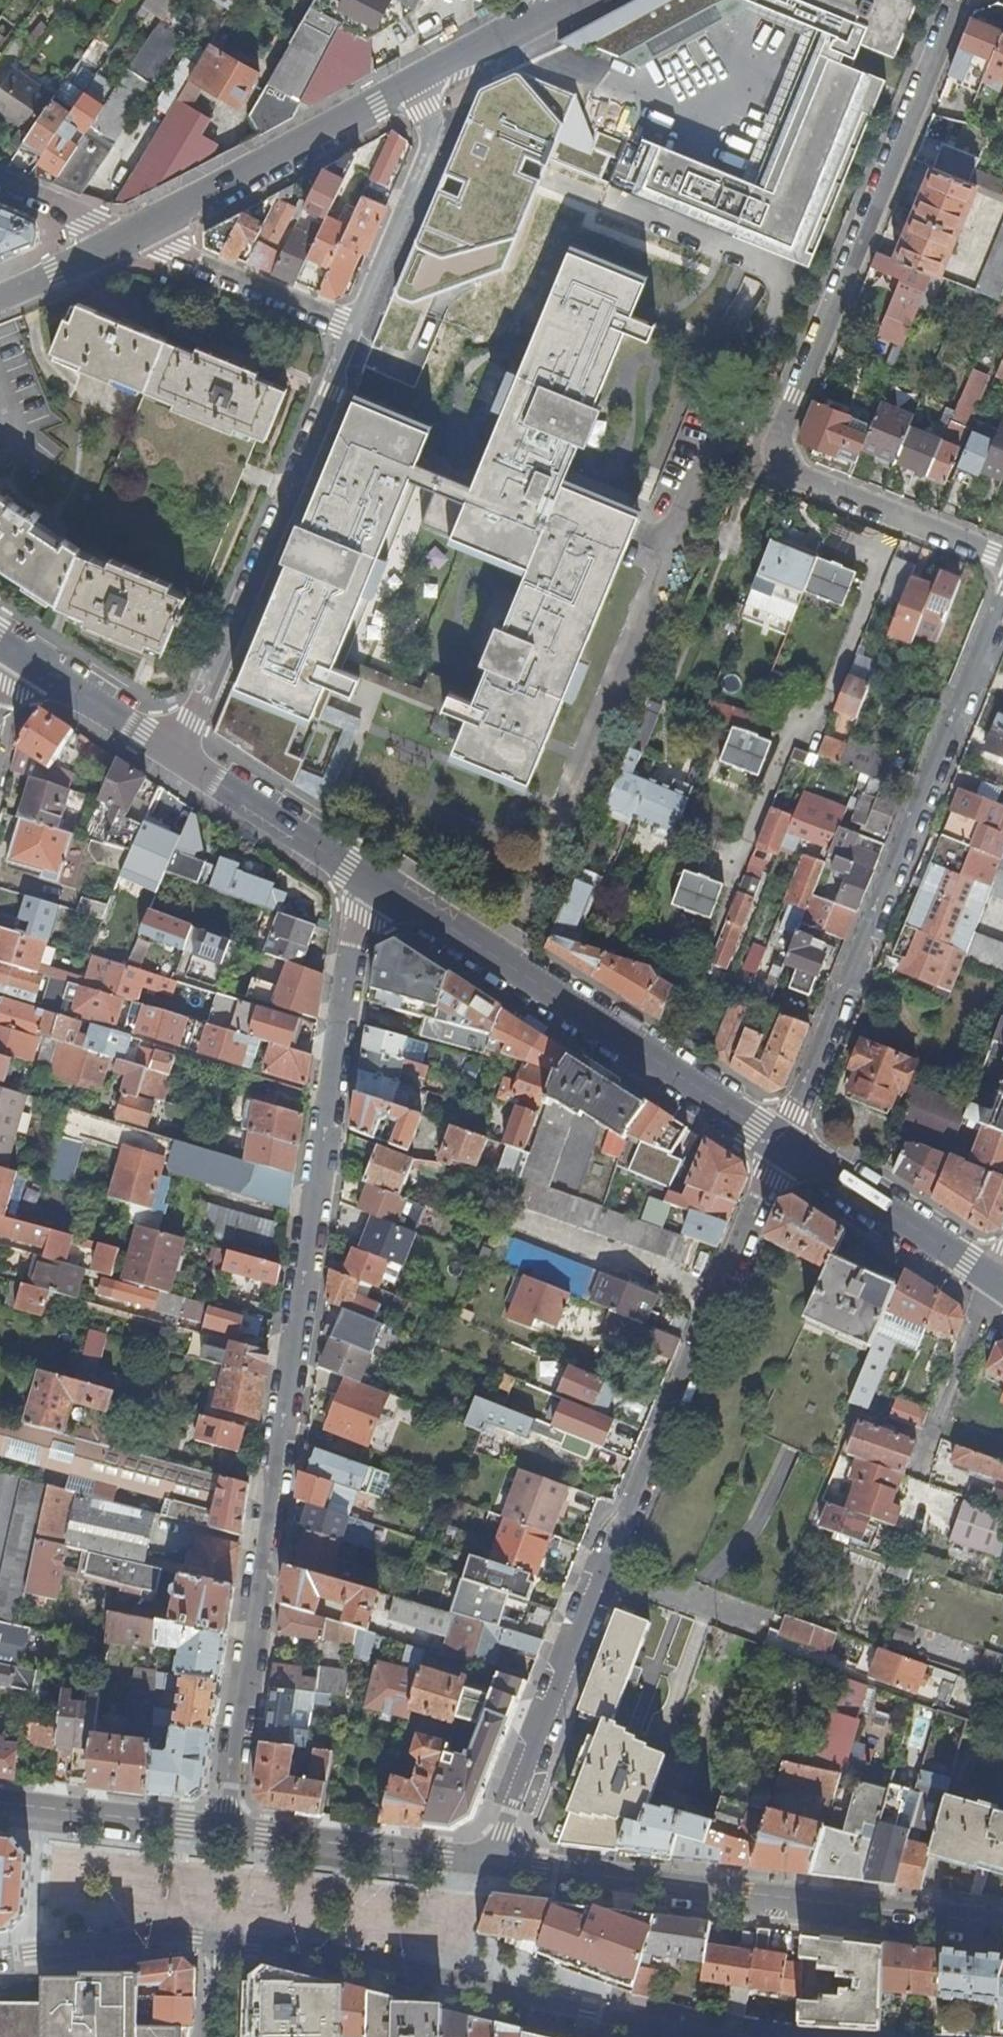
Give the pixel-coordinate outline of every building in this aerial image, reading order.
[(163,14),(172,0),(145,0),(144,1),(163,14)] [(311,6),(342,21),(372,35),(416,7),(403,0),(314,0),(311,6)] [(601,15),(601,32),(624,65),(649,48),(658,62),(726,17),(717,4),(718,0),(629,0),(601,15)] [(819,23),(753,184),(629,133),(608,184),(709,225),(713,218),(737,227),(733,235),(810,267),(887,79),(853,65),(862,43),(895,57),(919,0),(763,0),(819,23)] [(311,6),(291,40),(249,115),(260,132),(276,124),(292,115),(301,98),(342,21),(311,6)] [(978,90),(1002,31),(972,17),(960,46),(975,52),(973,57),(958,51),(947,77),(978,90)] [(301,98),(308,106),(375,69),(374,55),(373,55),(372,35),(342,21),(301,98)] [(1002,80),(1002,31),(978,90),(987,94),(994,76),(1002,80)] [(226,39),(215,32),(210,42),(221,48),(226,39)] [(210,42),(190,75),(204,83),(240,104),(259,71),(221,48),(210,42)] [(960,46),(958,51),(973,57),(975,52),(960,46)] [(84,135),(59,172),(53,181),(71,188),(82,192),(115,142),(113,140),(134,110),(132,109),(151,81),(129,66),(104,104),(87,130),(84,135)] [(0,88),(0,108),(31,130),(54,95),(15,67),(0,88)] [(521,72),(473,87),(392,294),(407,299),(501,270),(571,91),(521,72)] [(204,83),(190,75),(185,83),(181,91),(177,97),(191,105),(204,83)] [(39,149),(35,154),(40,157),(71,110),(67,107),(74,97),(60,87),(54,95),(31,130),(23,141),(39,149)] [(104,104),(84,91),(71,110),(40,157),(39,159),(59,172),(84,135),(69,125),(72,121),(87,130),(104,104)] [(200,133),(210,117),(191,105),(177,97),(115,201),(125,201),(211,158),(210,155),(217,143),(200,133)] [(308,106),(301,98),(292,115),(308,106)] [(393,168),(396,162),(407,138),(394,128),(372,175),(371,176),(386,183),(393,168)] [(20,146),(35,154),(39,149),(23,141),(20,146)] [(944,172),(954,148),(943,144),(933,167),(944,172)] [(334,171),(324,166),(302,209),(324,219),(327,214),(355,156),(359,147),(349,152),(341,157),(334,171)] [(975,169),(979,159),(954,148),(944,172),(970,182),(975,169)] [(334,171),(341,157),(339,157),(324,166),(334,171)] [(944,172),(933,167),(896,258),(908,263),(933,273),(939,275),(977,185),(970,182),(944,172)] [(975,169),(970,182),(977,185),(1002,195),(1002,180),(975,169)] [(297,186),(294,182),(288,186),(268,197),(272,206),(265,220),(259,231),(277,240),(297,204),(286,199),(297,186)] [(371,190),(366,187),(356,206),(341,240),(362,250),(367,253),(377,228),(388,203),(369,195),(371,190)] [(307,254),(330,265),(341,240),(356,206),(346,202),(338,218),(327,214),(324,219),(307,254)] [(35,242),(35,217),(0,203),(0,256),(35,242)] [(302,209),(282,250),(271,270),(284,275),(295,280),(307,254),(324,219),(302,209)] [(206,244),(222,250),(244,210),(230,216),(206,228),(206,244)] [(265,220),(251,213),(244,210),(222,250),(237,256),(248,234),(255,238),(256,236),(259,231),(265,220)] [(975,289),(1001,299),(1002,294),(1002,221),(975,289)] [(282,250),(258,237),(247,260),(271,270),(282,250)] [(330,265),(318,289),(337,297),(341,295),(362,250),(341,240),(330,265)] [(653,285),(586,253),(481,476),(344,411),(257,619),(268,624),(264,635),(272,638),(242,711),(222,703),(211,729),(273,770),(315,676),(328,682),(329,680),(355,692),(363,675),(325,658),(329,649),(335,648),(336,648),(342,648),(344,647),(351,644),(352,642),(356,637),(357,634),(356,630),(355,627),(354,625),(331,606),(336,596),(348,601),(350,601),(353,601),(358,600),(360,598),(363,594),(364,593),(368,581),(369,569),(368,562),(357,540),(358,537),(369,548),(375,549),(381,550),(390,549),(391,548),(398,545),(400,543),(403,538),(404,534),(404,533),(404,531),(403,530),(403,527),(402,524),(401,523),(423,478),(447,490),(432,522),(540,573),(482,698),(486,700),(484,706),(453,692),(446,707),(472,719),(456,752),(517,780),(618,563),(613,561),(619,546),(596,535),(598,521),(602,513),(606,516),(614,497),(637,508),(652,476),(607,455),(667,324),(644,314),(645,312),(642,310),(653,285)] [(908,263),(896,258),(892,267),(904,272),(881,331),(905,341),(933,273),(908,263)] [(145,390),(114,466),(226,513),(257,437),(266,441),(288,388),(167,337),(136,324),(135,325),(97,309),(97,308),(77,299),(76,301),(77,302),(71,317),(64,315),(50,349),(81,362),(79,366),(111,379),(113,375),(145,389),(145,390)] [(945,435),(929,473),(946,481),(960,447),(959,446),(987,378),(971,371),(945,435)] [(1002,386),(992,382),(985,399),(995,404),(1002,386)] [(863,446),(895,459),(909,425),(913,415),(881,401),(872,425),(863,446)] [(853,417),(816,402),(801,438),(801,439),(838,454),(857,462),(857,461),(863,446),(872,425),(853,417)] [(1002,418),(981,469),(1002,478),(1002,477),(1002,418)] [(938,438),(909,425),(895,459),(915,468),(913,473),(921,476),(928,473),(929,473),(945,435),(940,433),(938,438)] [(59,603),(81,549),(64,538),(60,544),(33,527),(41,515),(34,511),(31,515),(0,495),(0,564),(59,603)] [(804,589),(818,555),(771,536),(746,601),(792,619),(804,589)] [(192,591),(82,546),(81,549),(59,603),(59,604),(170,647),(192,591)] [(818,555),(804,589),(818,595),(817,596),(828,600),(829,599),(843,605),(856,570),(842,565),(843,563),(832,559),(831,560),(818,555)] [(911,578),(917,565),(895,557),(881,591),(887,593),(883,601),(900,608),(911,578)] [(960,581),(939,573),(934,587),(916,633),(936,641),(950,606),(960,581)] [(934,587),(911,578),(900,608),(889,635),(912,643),(916,633),(934,587)] [(849,673),(871,682),(880,659),(858,650),(849,673)] [(786,674),(772,668),(766,684),(780,690),(786,674)] [(835,710),(857,719),(871,682),(849,673),(835,710)] [(935,701),(918,695),(914,707),(930,713),(935,701)] [(746,732),(748,728),(749,725),(754,712),(709,699),(702,718),(746,732)] [(17,747),(50,769),(75,731),(42,709),(17,747)] [(1001,713),(985,751),(1002,759),(1002,713),(1001,713)] [(732,728),(719,763),(733,768),(732,769),(743,774),(744,772),(758,778),(771,743),(757,738),(757,736),(746,732),(746,734),(732,728)] [(860,773),(872,745),(851,737),(840,765),(860,773)] [(817,756),(839,765),(846,746),(824,738),(817,756)] [(111,767),(117,758),(95,743),(88,753),(111,767)] [(883,782),(888,769),(889,765),(894,754),(872,745),(860,773),(868,776),(883,782)] [(894,754),(889,765),(902,770),(909,750),(897,745),(894,754)] [(633,774),(642,754),(629,748),(602,816),(624,825),(629,827),(648,780),(633,774)] [(810,754),(794,748),(790,758),(806,764),(810,754)] [(62,773),(50,769),(15,757),(12,770),(33,777),(58,785),(62,773)] [(128,813),(130,809),(147,777),(118,758),(100,799),(109,804),(128,813)] [(864,794),(860,802),(853,821),(852,823),(862,827),(861,830),(884,839),(897,802),(878,794),(883,782),(868,776),(865,782),(870,783),(865,794),(864,794)] [(33,777),(21,818),(27,820),(58,829),(70,789),(58,785),(33,777)] [(651,835),(672,844),(693,786),(674,779),(671,787),(648,778),(648,780),(633,820),(654,827),(651,835)] [(160,785),(145,821),(182,837),(192,813),(195,808),(187,803),(160,785)] [(793,818),(787,831),(831,848),(839,828),(843,817),(847,807),(804,789),(793,818)] [(950,991),(1001,860),(1000,860),(1002,851),(1002,807),(960,790),(887,966),(950,991)] [(853,821),(860,802),(851,798),(847,807),(843,817),(853,821)] [(756,845),(778,854),(782,846),(787,831),(793,818),(783,815),(770,809),(756,845)] [(192,813),(182,837),(167,872),(198,883),(204,886),(209,875),(214,877),(210,887),(271,909),(281,912),(288,892),(274,887),(275,883),(239,870),(241,863),(222,857),(218,867),(207,863),(207,862),(198,816),(192,813)] [(143,825),(130,819),(122,815),(118,818),(106,844),(131,851),(143,825)] [(21,818),(14,843),(20,845),(27,820),(21,818)] [(20,845),(14,843),(9,861),(10,861),(44,872),(42,877),(59,882),(74,834),(58,829),(27,820),(20,845)] [(131,851),(129,857),(119,878),(139,887),(144,875),(162,883),(166,874),(167,872),(182,837),(145,821),(143,825),(131,851)] [(831,848),(828,856),(873,872),(882,851),(864,845),(863,844),(862,845),(861,846),(857,856),(852,854),(860,835),(839,828),(831,848)] [(119,878),(129,857),(131,851),(106,844),(93,840),(90,849),(100,861),(78,910),(102,917),(119,878)] [(804,856),(800,865),(821,874),(825,864),(819,862),(804,856)] [(801,924),(825,933),(845,941),(861,902),(873,872),(828,856),(826,862),(834,865),(831,871),(837,873),(835,877),(846,881),(837,905),(813,895),(801,924)] [(1001,860),(988,895),(1002,901),(1002,856),(1001,860)] [(750,860),(747,867),(761,873),(764,866),(750,860)] [(12,868),(42,877),(44,872),(10,861),(9,864),(12,868)] [(800,865),(786,902),(790,904),(780,928),(797,935),(801,924),(813,895),(821,874),(800,865)] [(758,881),(761,873),(747,867),(743,876),(758,881)] [(684,871),(671,905),(685,911),(684,912),(695,916),(696,915),(710,920),(723,885),(708,880),(709,879),(698,875),(698,876),(684,871)] [(743,876),(709,963),(725,969),(759,882),(758,881),(743,876)] [(576,930),(580,921),(594,888),(576,879),(557,923),(576,930)] [(62,905),(28,895),(17,931),(47,941),(51,942),(62,905)] [(281,912),(271,909),(269,914),(279,918),(266,953),(274,956),(302,966),(316,925),(281,912)] [(140,933),(185,950),(193,926),(150,911),(140,933)] [(588,924),(580,921),(576,930),(557,923),(554,933),(582,942),(589,925),(588,924)] [(801,924),(797,935),(786,963),(798,968),(790,988),(809,996),(825,957),(823,956),(827,945),(821,943),(825,933),(801,924)] [(582,942),(583,942),(584,940),(590,925),(589,925),(582,942)] [(116,996),(122,977),(126,964),(95,955),(90,969),(87,979),(40,965),(47,941),(17,931),(1,926),(0,929),(0,961),(38,973),(53,977),(70,982),(116,996)] [(193,926),(185,950),(189,951),(198,928),(193,926)] [(189,951),(194,953),(203,930),(198,928),(189,951)] [(640,928),(635,941),(646,946),(651,932),(640,928)] [(203,930),(194,953),(222,963),(231,940),(203,930)] [(975,931),(966,956),(1002,971),(1002,942),(975,931)] [(552,937),(582,946),(583,942),(582,942),(554,933),(552,937)] [(611,955),(582,946),(552,937),(547,948),(570,963),(615,992),(640,1008),(659,979),(654,970),(611,955)] [(137,940),(126,964),(139,968),(149,945),(137,940)] [(369,1001),(405,1011),(416,1014),(424,1016),(435,1019),(438,1009),(441,995),(448,973),(432,963),(397,940),(377,947),(369,1001)] [(249,960),(254,948),(236,942),(231,954),(249,960)] [(757,972),(767,948),(754,943),(744,967),(757,972)] [(273,1004),(279,988),(254,980),(263,952),(254,948),(249,960),(231,954),(218,987),(273,1004)] [(287,968),(279,988),(273,1004),(318,1018),(321,999),(325,975),(302,966),(274,956),(271,966),(279,969),(282,967),(287,968)] [(775,960),(769,976),(779,980),(786,964),(775,960)] [(35,1001),(42,976),(0,963),(0,990),(35,1001)] [(134,1001),(138,1002),(144,985),(172,994),(177,980),(139,968),(126,964),(122,977),(116,996),(124,998),(134,1001)] [(441,995),(438,1009),(451,1016),(448,1023),(462,1027),(468,1019),(476,1023),(472,1030),(491,1035),(499,1015),(503,1009),(476,991),(448,973),(441,995)] [(779,980),(769,976),(766,983),(776,987),(779,980)] [(70,982),(53,977),(45,1004),(62,1009),(67,991),(70,982)] [(673,987),(659,979),(640,1008),(660,1021),(671,1028),(679,1009),(667,1003),(673,987)] [(776,987),(766,983),(761,981),(755,994),(771,1000),(776,987)] [(78,995),(73,1013),(116,1026),(124,998),(116,996),(70,982),(67,991),(78,995)] [(217,992),(209,1023),(252,1036),(262,1039),(273,1043),(291,1048),(300,1018),(217,992)] [(60,1014),(4,996),(0,995),(0,1020),(53,1037),(60,1014)] [(124,998),(116,1026),(126,1029),(134,1001),(124,998)] [(126,1029),(136,1032),(145,1004),(138,1002),(134,1001),(126,1029)] [(166,1010),(174,1013),(176,1005),(168,1003),(166,1010)] [(711,1055),(730,1067),(755,1011),(732,1003),(711,1055)] [(145,1004),(136,1032),(179,1045),(188,1017),(174,1013),(166,1010),(145,1004)] [(797,1020),(757,1005),(755,1011),(730,1067),(754,1082),(770,1093),(783,1088),(784,1087),(810,1025),(797,1020)] [(451,1016),(438,1009),(435,1019),(448,1023),(451,1016)] [(505,1044),(501,1053),(559,1074),(572,1054),(547,1037),(503,1009),(499,1015),(491,1035),(486,1048),(495,1051),(498,1042),(505,1044)] [(416,1014),(405,1011),(403,1016),(414,1019),(416,1014)] [(72,1031),(76,1019),(60,1014),(53,1037),(52,1039),(57,1040),(109,1056),(119,1059),(125,1060),(133,1036),(92,1024),(86,1044),(82,1043),(82,1041),(77,1039),(79,1034),(72,1031)] [(419,1035),(484,1055),(486,1048),(491,1035),(472,1030),(462,1027),(448,1023),(435,1019),(424,1016),(419,1035)] [(1001,1018),(993,1041),(1002,1045),(1002,1019),(1001,1018)] [(40,1066),(49,1069),(57,1040),(52,1039),(0,1023),(0,1050),(28,1058),(32,1044),(36,1046),(37,1042),(46,1044),(40,1066)] [(201,1051),(243,1065),(252,1036),(209,1023),(201,1051)] [(420,1065),(427,1043),(366,1026),(364,1035),(362,1048),(420,1065)] [(148,1048),(149,1041),(143,1039),(135,1063),(149,1068),(172,1074),(177,1057),(148,1048)] [(57,1040),(49,1069),(47,1074),(99,1089),(109,1056),(57,1040)] [(993,1041),(988,1055),(1002,1061),(1002,1045),(993,1041)] [(910,1109),(915,1094),(905,1090),(916,1064),(861,1042),(849,1069),(855,1071),(844,1098),(886,1115),(896,1089),(904,1092),(900,1105),(910,1109)] [(273,1043),(265,1071),(309,1085),(311,1070),(313,1055),(291,1048),(273,1043)] [(420,1065),(362,1048),(361,1059),(359,1071),(398,1083),(401,1083),(421,1089),(423,1079),(424,1080),(428,1067),(420,1065)] [(5,1082),(12,1058),(0,1054),(0,1081),(5,1082)] [(603,1207),(609,1188),(618,1163),(620,1157),(627,1134),(624,1133),(647,1102),(615,1081),(572,1054),(559,1074),(530,1154),(522,1179),(603,1207)] [(117,1121),(123,1123),(125,1119),(148,1126),(156,1101),(140,1096),(142,1091),(149,1068),(135,1063),(125,1060),(119,1059),(116,1070),(128,1074),(123,1092),(125,1093),(117,1121)] [(550,1073),(525,1064),(514,1096),(533,1103),(536,1094),(542,1096),(550,1073)] [(149,1068),(142,1091),(164,1099),(172,1074),(149,1068)] [(401,1083),(398,1083),(359,1071),(356,1093),(404,1110),(410,1095),(399,1091),(401,1083)] [(7,1168),(16,1135),(19,1124),(27,1094),(0,1087),(0,1166),(7,1168)] [(1002,1134),(1002,1087),(994,1110),(986,1110),(969,1103),(965,1113),(964,1118),(985,1127),(1002,1134)] [(351,1128),(375,1138),(382,1120),(386,1118),(388,1116),(392,1117),(390,1120),(399,1124),(391,1144),(408,1151),(422,1116),(404,1110),(356,1093),(354,1108),(351,1128)] [(916,1137),(930,1100),(916,1095),(903,1132),(916,1137)] [(256,1099),(256,1101),(252,1130),(300,1144),(305,1106),(288,1101),(286,1108),(256,1099)] [(252,1130),(256,1101),(249,1100),(245,1128),(252,1130)] [(930,1100),(916,1137),(922,1139),(936,1102),(930,1100)] [(673,1154),(689,1129),(669,1116),(647,1102),(624,1133),(627,1134),(673,1154)] [(939,1146),(951,1151),(964,1118),(965,1113),(936,1102),(922,1139),(939,1146)] [(237,1183),(249,1173),(253,1161),(248,1160),(217,1151),(202,1146),(123,1123),(117,1121),(66,1106),(59,1135),(79,1142),(81,1136),(124,1150),(123,1155),(164,1168),(165,1162),(237,1183)] [(525,1152),(538,1113),(519,1106),(505,1145),(513,1148),(525,1152)] [(488,1139),(452,1127),(439,1162),(446,1164),(450,1166),(453,1161),(465,1164),(477,1167),(488,1139)] [(1002,1171),(1002,1134),(985,1127),(972,1159),(1002,1171)] [(252,1130),(249,1150),(248,1160),(253,1161),(295,1174),(300,1144),(252,1130)] [(682,1157),(673,1154),(627,1134),(620,1157),(618,1163),(671,1185),(681,1158),(682,1157)] [(48,1179),(68,1185),(79,1142),(59,1135),(48,1179)] [(220,1143),(221,1139),(206,1135),(202,1146),(217,1151),(220,1143)] [(685,1236),(697,1241),(718,1248),(721,1241),(736,1203),(748,1176),(743,1164),(726,1152),(707,1140),(684,1196),(670,1192),(666,1201),(694,1211),(685,1236)] [(248,1160),(249,1150),(220,1143),(217,1151),(248,1160)] [(374,1143),(368,1156),(374,1158),(379,1145),(374,1143)] [(919,1145),(908,1144),(893,1173),(902,1179),(914,1187),(933,1151),(919,1145)] [(427,1160),(414,1159),(379,1145),(374,1158),(364,1182),(369,1185),(384,1190),(399,1196),(412,1165),(427,1172),(441,1178),(446,1164),(439,1162),(427,1160)] [(522,1179),(530,1154),(525,1152),(513,1148),(503,1174),(522,1179)] [(933,1151),(914,1187),(922,1191),(933,1198),(944,1173),(950,1157),(933,1151)] [(123,1155),(111,1197),(128,1202),(163,1212),(166,1206),(154,1202),(161,1178),(164,1168),(123,1155)] [(950,1157),(944,1173),(933,1198),(952,1210),(969,1222),(990,1173),(950,1157)] [(253,1161),(249,1173),(246,1185),(292,1199),(293,1193),(295,1174),(253,1161)] [(453,1161),(450,1166),(462,1170),(465,1164),(453,1161)] [(427,1172),(412,1165),(399,1196),(407,1199),(415,1202),(427,1172)] [(7,1217),(19,1172),(7,1168),(0,1166),(0,1215),(7,1217)] [(990,1173),(969,1222),(977,1226),(985,1231),(1000,1227),(1002,1220),(1002,1178),(990,1173)] [(174,1182),(161,1178),(154,1202),(166,1206),(174,1182)] [(522,1179),(513,1203),(687,1267),(697,1241),(685,1236),(659,1227),(603,1207),(522,1179)] [(399,1196),(384,1190),(369,1185),(359,1210),(367,1213),(396,1225),(396,1224),(412,1231),(423,1205),(415,1202),(407,1199),(399,1196)] [(603,1207),(659,1227),(666,1209),(609,1188),(603,1207)] [(829,1271),(834,1259),(847,1231),(818,1212),(794,1197),(780,1202),(765,1238),(779,1245),(777,1249),(818,1271),(821,1267),(829,1271)] [(281,1224),(201,1200),(194,1227),(273,1250),(281,1224)] [(123,1220),(129,1222),(140,1225),(158,1230),(163,1212),(128,1202),(123,1220)] [(396,1225),(367,1213),(353,1248),(389,1262),(392,1264),(402,1267),(404,1268),(418,1233),(396,1225)] [(7,1217),(0,1215),(0,1235),(47,1248),(45,1257),(66,1263),(72,1243),(89,1248),(91,1240),(81,1238),(74,1236),(7,1217)] [(140,1225),(124,1280),(161,1290),(170,1292),(185,1237),(158,1230),(140,1225)] [(514,1238),(513,1241),(657,1297),(657,1295),(602,1273),(602,1274),(514,1238)] [(657,1297),(513,1241),(503,1267),(517,1272),(571,1294),(611,1310),(646,1324),(657,1297)] [(101,1244),(94,1271),(114,1276),(121,1249),(101,1244)] [(282,1265),(220,1248),(216,1264),(225,1267),(225,1269),(279,1285),(282,1265)] [(381,1283),(388,1265),(389,1262),(353,1248),(345,1268),(338,1265),(335,1271),(361,1281),(372,1286),(378,1288),(381,1283)] [(768,1253),(760,1250),(750,1275),(757,1278),(768,1253)] [(49,1289),(77,1297),(85,1268),(80,1267),(75,1265),(66,1263),(45,1257),(42,1256),(34,1285),(49,1289)] [(829,1271),(755,1432),(829,1466),(853,1408),(845,1404),(897,1287),(834,1259),(829,1271)] [(391,1266),(388,1265),(381,1283),(387,1285),(389,1281),(395,1284),(402,1267),(392,1264),(391,1266)] [(381,1306),(366,1300),(355,1295),(361,1281),(335,1271),(330,1269),(328,1284),(325,1301),(344,1309),(374,1321),(381,1306)] [(895,1341),(916,1351),(926,1328),(941,1293),(924,1282),(905,1269),(897,1287),(845,1404),(853,1408),(855,1404),(865,1408),(895,1341)] [(556,1328),(571,1294),(517,1272),(505,1301),(537,1314),(535,1319),(556,1328)] [(102,1293),(180,1314),(206,1321),(203,1331),(234,1340),(239,1341),(242,1332),(260,1336),(264,1318),(254,1316),(250,1315),(246,1313),(245,1315),(211,1306),(211,1304),(170,1292),(161,1290),(161,1293),(106,1278),(102,1293)] [(13,1279),(6,1305),(16,1308),(23,1282),(13,1279)] [(355,1295),(366,1300),(372,1286),(361,1281),(355,1295)] [(23,1282),(16,1308),(42,1315),(49,1289),(34,1285),(23,1282)] [(926,1328),(956,1341),(965,1319),(961,1306),(955,1302),(941,1293),(926,1328)] [(344,1309),(338,1323),(332,1339),(371,1354),(378,1338),(390,1344),(396,1330),(374,1321),(344,1309)] [(603,1330),(672,1359),(681,1338),(646,1324),(611,1310),(603,1330)] [(332,1339),(338,1323),(330,1319),(323,1335),(332,1339)] [(109,1334),(90,1329),(84,1353),(85,1354),(85,1355),(102,1360),(109,1334)] [(332,1339),(320,1368),(347,1378),(359,1383),(371,1354),(332,1339)] [(207,1345),(203,1359),(229,1366),(266,1376),(268,1365),(270,1350),(239,1341),(234,1340),(231,1352),(207,1345)] [(999,1343),(987,1370),(1002,1380),(1002,1341),(999,1343)] [(102,1360),(85,1355),(78,1379),(78,1380),(93,1384),(115,1390),(121,1392),(125,1375),(99,1368),(102,1360)] [(218,1404),(260,1416),(262,1406),(266,1376),(229,1366),(218,1404)] [(619,1386),(571,1366),(560,1391),(595,1406),(593,1410),(607,1416),(619,1386)] [(115,1391),(43,1371),(27,1426),(64,1435),(73,1400),(104,1409),(110,1410),(115,1391)] [(367,1445),(369,1440),(388,1394),(359,1383),(347,1378),(326,1428),(367,1445)] [(575,1403),(527,1383),(525,1389),(530,1391),(524,1404),(567,1422),(575,1403)] [(388,1394),(369,1440),(382,1446),(402,1400),(388,1394)] [(531,1431),(559,1442),(563,1432),(487,1401),(476,1396),(465,1424),(482,1431),(487,1420),(528,1437),(531,1431)] [(889,1417),(914,1426),(920,1428),(927,1410),(896,1399),(889,1417)] [(102,1445),(110,1410),(104,1409),(100,1413),(94,1433),(76,1428),(73,1438),(102,1445)] [(112,1411),(110,1410),(102,1445),(128,1452),(133,1433),(108,1426),(112,1411)] [(247,1428),(202,1416),(196,1441),(239,1453),(247,1428)] [(123,1486),(168,1499),(163,1516),(243,1536),(246,1513),(250,1485),(128,1452),(102,1445),(73,1438),(64,1435),(27,1426),(0,1418),(0,1454),(75,1473),(70,1491),(118,1504),(123,1486)] [(902,1473),(903,1473),(909,1458),(916,1441),(861,1421),(847,1454),(858,1458),(902,1473)] [(559,1442),(562,1444),(567,1433),(563,1432),(559,1442)] [(567,1433),(562,1444),(561,1448),(587,1459),(593,1444),(567,1433)] [(389,1475),(376,1471),(306,1445),(304,1462),(302,1474),(343,1487),(360,1493),(364,1483),(378,1488),(382,1479),(387,1480),(389,1475)] [(1002,1479),(1002,1461),(958,1445),(958,1446),(952,1461),(955,1462),(954,1467),(968,1472),(970,1467),(1002,1479)] [(870,1517),(890,1524),(896,1506),(891,1504),(897,1486),(902,1473),(858,1458),(852,1477),(856,1479),(846,1509),(870,1517)] [(564,1503),(570,1488),(522,1469),(503,1517),(507,1519),(552,1535),(560,1513),(557,1512),(561,1502),(564,1503)] [(343,1487),(302,1474),(300,1486),(298,1501),(312,1506),(334,1513),(343,1487)] [(49,1486),(23,1479),(0,1584),(0,1622),(20,1626),(27,1594),(38,1540),(49,1486)] [(995,1487),(992,1496),(982,1492),(984,1488),(971,1484),(967,1496),(1002,1508),(1002,1490),(995,1487)] [(239,1561),(241,1547),(208,1539),(199,1544),(197,1551),(191,1549),(187,1567),(147,1557),(155,1514),(118,1504),(70,1491),(49,1486),(38,1540),(68,1548),(85,1552),(110,1557),(162,1570),(184,1575),(235,1587),(239,1561)] [(1002,1547),(1002,1513),(964,1500),(951,1539),(1000,1556),(1002,1547)] [(846,1509),(829,1503),(819,1526),(860,1540),(865,1529),(870,1517),(846,1509)] [(334,1513),(312,1506),(304,1529),(307,1530),(342,1541),(354,1545),(360,1546),(366,1549),(373,1525),(334,1513)] [(554,1561),(562,1539),(552,1535),(507,1519),(491,1563),(533,1576),(537,1577),(545,1557),(554,1561)] [(307,1530),(295,1569),(335,1580),(342,1558),(338,1557),(342,1541),(307,1530)] [(68,1548),(38,1540),(27,1594),(38,1596),(37,1602),(46,1604),(48,1598),(58,1600),(68,1548)] [(110,1557),(85,1552),(80,1574),(157,1590),(162,1570),(110,1557)] [(473,1557),(466,1580),(506,1593),(532,1601),(537,1585),(531,1583),(533,1576),(491,1563),(473,1557)] [(999,1594),(916,1565),(896,1618),(985,1648),(1001,1654),(1002,1654),(1002,1595),(999,1594)] [(295,1569),(289,1567),(286,1586),(283,1606),(317,1616),(322,1598),(352,1607),(346,1626),(357,1629),(368,1633),(381,1593),(335,1580),(295,1569)] [(232,1609),(235,1587),(184,1575),(173,1626),(228,1636),(232,1609)] [(551,1623),(557,1609),(540,1604),(536,1615),(530,1613),(526,1623),(500,1615),(501,1612),(500,1612),(506,1593),(466,1580),(460,1600),(458,1599),(456,1605),(458,1606),(455,1615),(485,1623),(545,1640),(551,1623)] [(475,1659),(485,1623),(455,1615),(418,1604),(388,1596),(385,1606),(392,1608),(390,1616),(404,1621),(404,1622),(449,1637),(444,1656),(473,1665),(475,1659)] [(279,1635),(323,1641),(355,1641),(357,1629),(346,1626),(327,1620),(317,1616),(283,1606),(279,1635)] [(91,1642),(107,1642),(110,1614),(82,1609),(80,1625),(53,1620),(51,1633),(91,1642)] [(649,1806),(666,1757),(647,1750),(649,1747),(636,1742),(637,1740),(626,1735),(627,1733),(616,1729),(618,1725),(613,1723),(629,1681),(635,1683),(640,1669),(634,1667),(651,1624),(618,1611),(581,1710),(606,1721),(595,1751),(587,1748),(575,1779),(583,1782),(558,1844),(619,1852),(629,1821),(642,1824),(648,1806),(649,1806)] [(161,1623),(110,1614),(107,1642),(159,1646),(161,1623)] [(836,1632),(785,1614),(782,1621),(778,1633),(828,1651),(836,1632)] [(0,1622),(0,1665),(23,1670),(31,1629),(20,1626),(0,1622)] [(225,1656),(228,1636),(173,1626),(161,1623),(159,1646),(184,1649),(180,1676),(221,1682),(225,1656)] [(485,1623),(475,1659),(496,1665),(503,1643),(539,1654),(545,1640),(485,1623)] [(389,1624),(386,1635),(432,1648),(435,1637),(389,1624)] [(371,1658),(374,1650),(380,1651),(384,1637),(375,1635),(368,1633),(357,1629),(355,1641),(353,1653),(371,1658)] [(959,1670),(966,1651),(908,1631),(901,1650),(959,1670)] [(927,1664),(879,1647),(867,1676),(914,1693),(919,1684),(924,1686),(929,1676),(923,1673),(927,1664)] [(990,1686),(1001,1654),(985,1648),(973,1680),(990,1686)] [(466,1687),(473,1665),(444,1656),(426,1651),(421,1673),(411,1709),(456,1723),(458,1716),(466,1687)] [(409,1720),(411,1709),(421,1673),(402,1668),(378,1662),(366,1709),(409,1720)] [(23,1670),(0,1665),(0,1686),(34,1693),(38,1673),(23,1670)] [(302,1669),(274,1666),(271,1687),(315,1693),(315,1694),(331,1696),(344,1698),(349,1672),(319,1668),(316,1684),(301,1681),(302,1669)] [(930,1672),(955,1681),(957,1675),(932,1666),(930,1672)] [(38,1673),(34,1693),(33,1696),(47,1699),(50,1685),(65,1688),(66,1678),(38,1673)] [(218,1700),(221,1682),(180,1676),(157,1673),(157,1679),(156,1693),(160,1694),(161,1689),(181,1692),(178,1712),(154,1708),(153,1727),(176,1729),(214,1732),(218,1700)] [(447,1755),(426,1828),(453,1831),(476,1817),(528,1683),(500,1674),(493,1696),(466,1687),(458,1716),(484,1724),(472,1763),(447,1755)] [(954,1683),(947,1701),(946,1704),(959,1709),(970,1679),(957,1675),(955,1681),(954,1683)] [(831,1711),(857,1719),(868,1685),(843,1677),(831,1711)] [(156,1693),(157,1679),(133,1678),(127,1731),(152,1734),(153,1727),(154,1708),(156,1693)] [(947,1701),(954,1683),(943,1679),(936,1697),(947,1701)] [(315,1693),(271,1687),(267,1716),(263,1743),(306,1749),(307,1749),(310,1729),(292,1727),(295,1710),(312,1712),(314,1704),(315,1694),(315,1693)] [(61,1784),(72,1785),(81,1705),(73,1704),(74,1693),(64,1691),(60,1730),(57,1750),(53,1783),(61,1784)] [(331,1696),(315,1694),(314,1704),(330,1706),(331,1696)] [(80,1786),(89,1787),(96,1738),(100,1696),(90,1695),(88,1706),(81,1705),(72,1785),(80,1786)] [(312,1712),(295,1710),(292,1727),(310,1729),(312,1712)] [(831,1711),(828,1710),(811,1767),(841,1774),(857,1719),(831,1711)] [(921,1794),(896,1885),(909,1887),(923,1888),(932,1855),(948,1794),(969,1720),(939,1711),(923,1773),(918,1793),(921,1794)] [(57,1750),(60,1730),(30,1723),(26,1743),(57,1750)] [(210,1758),(214,1732),(176,1729),(172,1751),(167,1756),(165,1755),(166,1744),(152,1742),(152,1744),(149,1794),(193,1800),(205,1790),(210,1758)] [(447,1755),(449,1746),(421,1737),(415,1754),(423,1762),(415,1785),(394,1778),(382,1823),(395,1824),(426,1828),(447,1755)] [(15,1779),(18,1747),(7,1746),(7,1739),(0,1738),(0,1777),(15,1779)] [(101,1789),(149,1794),(152,1744),(96,1738),(89,1787),(101,1789)] [(306,1749),(263,1743),(259,1767),(255,1796),(264,1809),(303,1813),(322,1816),(334,1752),(315,1750),(309,1782),(301,1781),(302,1776),(293,1774),(295,1760),(305,1754),(306,1749)] [(784,1761),(777,1784),(829,1797),(827,1802),(833,1804),(841,1774),(811,1767),(784,1761)] [(864,1763),(852,1803),(884,1812),(895,1771),(864,1763)] [(923,1773),(896,1766),(895,1769),(895,1771),(884,1812),(865,1881),(880,1883),(896,1885),(921,1794),(918,1793),(923,1773)] [(1002,1870),(1002,1807),(999,1806),(997,1810),(948,1794),(932,1855),(977,1869),(979,1863),(1002,1870)] [(769,1811),(721,1796),(714,1821),(707,1845),(723,1849),(721,1864),(729,1865),(754,1868),(771,1811),(769,1811)] [(865,1881),(884,1812),(852,1803),(843,1832),(826,1827),(812,1875),(839,1878),(865,1881)] [(707,1845),(714,1821),(665,1807),(664,1810),(649,1806),(648,1806),(642,1824),(629,1821),(619,1852),(648,1855),(674,1858),(679,1836),(707,1845)] [(808,1822),(771,1811),(754,1868),(782,1871),(812,1875),(826,1827),(808,1822)] [(723,1849),(707,1845),(679,1836),(674,1858),(688,1860),(721,1864),(723,1849)] [(11,1933),(29,1914),(31,1859),(15,1839),(0,1837),(0,1935),(11,1933)] [(516,1938),(542,1941),(554,1904),(508,1898),(492,1896),(479,1933),(507,1937),(506,1944),(515,1945),(516,1938)] [(603,1910),(554,1904),(542,1941),(536,1958),(582,1976),(603,1910)] [(603,1910),(582,1976),(593,1980),(601,1953),(630,1962),(628,1969),(616,1967),(610,1986),(633,1994),(641,1967),(645,1954),(654,1925),(626,1917),(627,1913),(603,1910)] [(657,1916),(654,1925),(645,1954),(706,1963),(709,1938),(711,1923),(683,1920),(657,1916)] [(771,1930),(760,1929),(756,1953),(750,1987),(802,1996),(803,1967),(786,1964),(788,1955),(768,1952),(771,1930)] [(860,1941),(804,1934),(803,1960),(817,1964),(817,1971),(838,1972),(838,1977),(855,1977),(854,1989),(842,1989),(842,1994),(822,1994),(822,2002),(802,2002),(801,2026),(881,2031),(883,1944),(860,1941)] [(709,1938),(706,1963),(704,1980),(732,1984),(727,2015),(746,2017),(750,1987),(756,1953),(721,1948),(722,1940),(709,1938)] [(883,1944),(881,2031),(897,2032),(897,2007),(895,2007),(895,1992),(913,1993),(915,1947),(898,1945),(883,1944)] [(915,1947),(913,1993),(944,1997),(946,1951),(931,1949),(915,1947)] [(946,1951),(944,1997),(1002,2003),(1002,1984),(1002,1958),(976,1955),(946,1951)] [(165,1962),(140,1966),(140,1970),(140,1985),(164,1986),(164,1992),(157,1992),(157,1997),(194,1998),(195,1984),(195,1971),(184,1960),(165,1962)] [(342,1986),(307,1977),(264,1967),(250,1977),(248,2036),(342,2036),(342,1986)] [(641,1967),(633,1994),(649,1998),(656,1972),(641,1967)] [(140,1970),(86,1968),(86,1973),(47,1973),(47,1979),(47,1985),(47,2036),(139,2036),(140,2028),(140,1997),(140,1985),(140,1970)] [(369,1992),(358,1990),(342,1986),(342,2036),(369,2036),(369,1992)] [(395,1999),(382,1995),(369,1992),(369,2036),(394,2036),(395,2002),(395,1999)] [(194,2012),(194,1998),(157,1997),(140,1997),(140,2028),(187,2029),(193,2029),(194,2012)] [(444,2011),(429,2011),(430,2007),(428,2007),(413,2006),(413,2003),(409,2002),(395,2002),(394,2036),(443,2036),(444,2011)] [(47,2004),(0,2003),(0,2036),(46,2036),(47,2004)] [(471,2017),(456,2013),(444,2011),(443,2036),(470,2036),(471,2017)] [(498,2023),(486,2021),(471,2017),(470,2036),(497,2036),(498,2023)] [(524,2030),(513,2027),(498,2023),(497,2036),(524,2036),(524,2030)] [(187,2029),(140,2028),(139,2036),(187,2036),(187,2029)]
